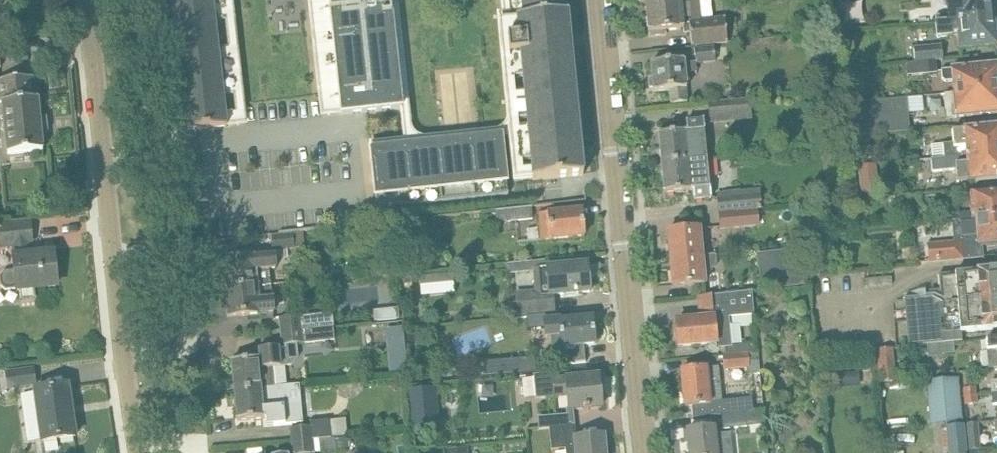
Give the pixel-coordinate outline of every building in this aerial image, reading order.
[(227,127),(213,0),(170,0),(185,132),(227,127)] [(316,42),(332,40),(340,114),(401,108),(393,33),(400,33),(396,0),(312,0),(316,42)] [(524,17),(517,18),(518,37),(507,38),(509,55),(520,54),(532,180),(583,175),(567,13),(562,14),(560,0),(522,0),(524,17)] [(645,2),(649,36),(666,34),(666,30),(684,28),(683,21),(689,21),(700,19),(698,0),(667,0),(645,2)] [(992,17),(991,0),(947,0),(949,13),(935,14),(936,22),(949,21),(949,20),(992,17)] [(700,19),(689,21),(691,45),(725,41),(722,17),(700,19)] [(949,21),(936,22),(935,22),(937,37),(952,36),(952,34),(959,33),(960,48),(995,45),(992,17),(949,20),(949,21)] [(715,60),(713,45),(695,47),(696,62),(715,60)] [(915,60),(942,58),(940,45),(913,47),(915,60)] [(671,103),(687,101),(686,88),(683,59),(651,62),(654,91),(670,90),(671,103)] [(937,71),(936,60),(909,63),(910,73),(937,71)] [(996,89),(996,66),(996,64),(941,69),(942,79),(952,78),(953,93),(996,89)] [(12,79),(0,80),(0,103),(3,103),(8,154),(43,150),(38,98),(34,99),(32,77),(12,79)] [(953,93),(943,93),(946,118),(996,113),(996,89),(953,93)] [(907,97),(893,99),(855,103),(859,135),(910,130),(907,97)] [(751,118),(749,98),(708,102),(710,122),(751,118)] [(703,120),(697,120),(686,121),(687,131),(658,133),(661,163),(707,158),(703,120)] [(996,152),(996,126),(965,129),(952,131),(953,143),(943,144),(944,157),(996,152)] [(502,135),(369,150),(376,209),(508,195),(502,135)] [(944,157),(945,171),(956,170),(957,182),(970,181),(988,179),(996,178),(996,152),(944,157)] [(584,165),(595,164),(594,154),(583,155),(584,165)] [(711,197),(707,158),(661,163),(664,193),(692,190),(693,199),(711,197)] [(875,164),(859,165),(862,193),(878,191),(875,164)] [(719,214),(757,210),(756,209),(762,209),(760,190),(718,193),(719,214)] [(941,210),(942,220),(953,219),(959,219),(959,222),(976,221),(976,220),(996,218),(996,191),(986,192),(972,193),(974,212),(959,214),(958,213),(954,209),(941,210)] [(268,222),(273,203),(244,196),(240,216),(268,222)] [(532,219),(531,206),(497,210),(498,222),(532,219)] [(550,239),(564,237),(584,236),(582,210),(538,214),(539,227),(549,226),(550,239)] [(757,210),(719,214),(720,229),(758,226),(757,210)] [(953,219),(955,242),(961,241),(962,248),(983,246),(991,245),(990,243),(996,242),(996,218),(976,220),(976,221),(959,222),(959,219),(953,219)] [(4,271),(0,276),(1,284),(6,288),(17,287),(17,289),(56,285),(53,253),(29,255),(27,242),(31,241),(29,224),(0,227),(0,244),(15,242),(16,255),(14,256),(15,270),(4,271)] [(670,259),(702,255),(701,245),(705,244),(704,227),(668,231),(670,259)] [(304,235),(273,239),(274,252),(306,249),(304,235)] [(955,242),(927,245),(929,262),(984,256),(983,246),(962,248),(961,241),(955,242)] [(801,249),(758,254),(760,272),(803,267),(801,249)] [(716,254),(702,255),(670,259),(673,286),(705,283),(703,271),(712,270),(717,265),(716,254)] [(274,255),(254,257),(222,260),(222,261),(226,261),(227,271),(223,272),(224,288),(269,284),(268,270),(275,270),(274,255)] [(535,295),(519,297),(516,301),(517,315),(534,314),(553,312),(554,311),(552,311),(550,295),(590,291),(587,263),(536,269),(537,284),(535,287),(535,295)] [(908,346),(921,345),(935,344),(940,343),(948,342),(952,342),(962,341),(961,332),(966,332),(971,331),(977,331),(987,330),(996,329),(996,270),(982,271),(968,272),(953,274),(938,275),(939,285),(940,295),(922,297),(904,298),(906,322),(908,346)] [(436,275),(420,277),(421,291),(437,289),(436,275)] [(412,277),(402,278),(403,287),(413,286),(412,277)] [(269,284),(224,288),(226,305),(230,305),(231,315),(227,315),(227,316),(272,312),(269,284)] [(716,348),(732,346),(729,316),(744,315),(744,314),(754,313),(752,291),(699,296),(702,318),(676,320),(679,346),(715,343),(716,348)] [(399,307),(373,309),(374,319),(400,316),(399,307)] [(281,330),(324,326),(323,313),(280,318),(281,330)] [(559,313),(530,316),(532,328),(546,327),(547,336),(559,334),(562,363),(553,364),(553,365),(585,362),(585,360),(584,361),(583,344),(595,343),(593,317),(573,319),(560,320),(559,313)] [(282,347),(279,347),(259,349),(260,358),(231,361),(234,390),(274,386),(272,366),(291,364),(298,358),(296,343),(335,339),(334,325),(324,326),(281,330),(282,347)] [(988,365),(977,366),(978,369),(996,367),(996,338),(986,339),(988,365)] [(948,342),(940,343),(941,354),(953,353),(952,342),(948,342)] [(406,348),(388,350),(390,372),(408,370),(406,348)] [(895,380),(892,348),(877,349),(881,381),(895,380)] [(758,351),(723,354),(725,369),(748,366),(749,374),(760,372),(758,351)] [(502,376),(501,360),(477,362),(478,377),(502,376)] [(37,384),(35,366),(7,369),(9,386),(37,384)] [(681,370),(685,406),(697,405),(698,418),(722,415),(747,413),(752,413),(751,399),(722,402),(718,366),(681,370)] [(859,385),(858,371),(831,374),(832,387),(859,385)] [(553,372),(533,374),(535,398),(568,395),(569,410),(601,407),(598,376),(554,380),(553,372)] [(959,379),(928,382),(932,423),(946,422),(962,421),(963,420),(959,379)] [(274,386),(234,390),(237,420),(266,418),(267,427),(278,426),(277,409),(306,407),(303,383),(274,386)] [(68,385),(48,388),(34,390),(42,441),(75,436),(68,385)] [(965,396),(977,394),(976,386),(964,388),(965,396)] [(436,408),(434,387),(410,389),(414,421),(426,419),(425,409),(436,408)] [(977,403),(977,394),(965,396),(966,404),(977,403)] [(748,425),(747,413),(722,415),(723,428),(748,425)] [(292,440),(347,434),(345,419),(329,420),(329,419),(310,421),(311,426),(290,428),(292,440)] [(946,423),(946,427),(947,427),(946,427),(949,452),(966,452),(963,426),(963,425),(963,421),(962,421),(946,422),(946,423)] [(970,450),(980,449),(978,424),(968,424),(970,450)] [(549,428),(550,441),(564,439),(566,452),(606,452),(605,440),(607,440),(606,434),(576,437),(575,425),(549,428)] [(719,437),(718,431),(715,431),(715,427),(687,430),(690,452),(733,452),(731,435),(719,437)] [(292,440),(293,452),(313,452),(312,439),(331,438),(331,436),(347,435),(347,434),(292,440)] [(349,439),(335,440),(335,449),(349,448),(349,439)]
